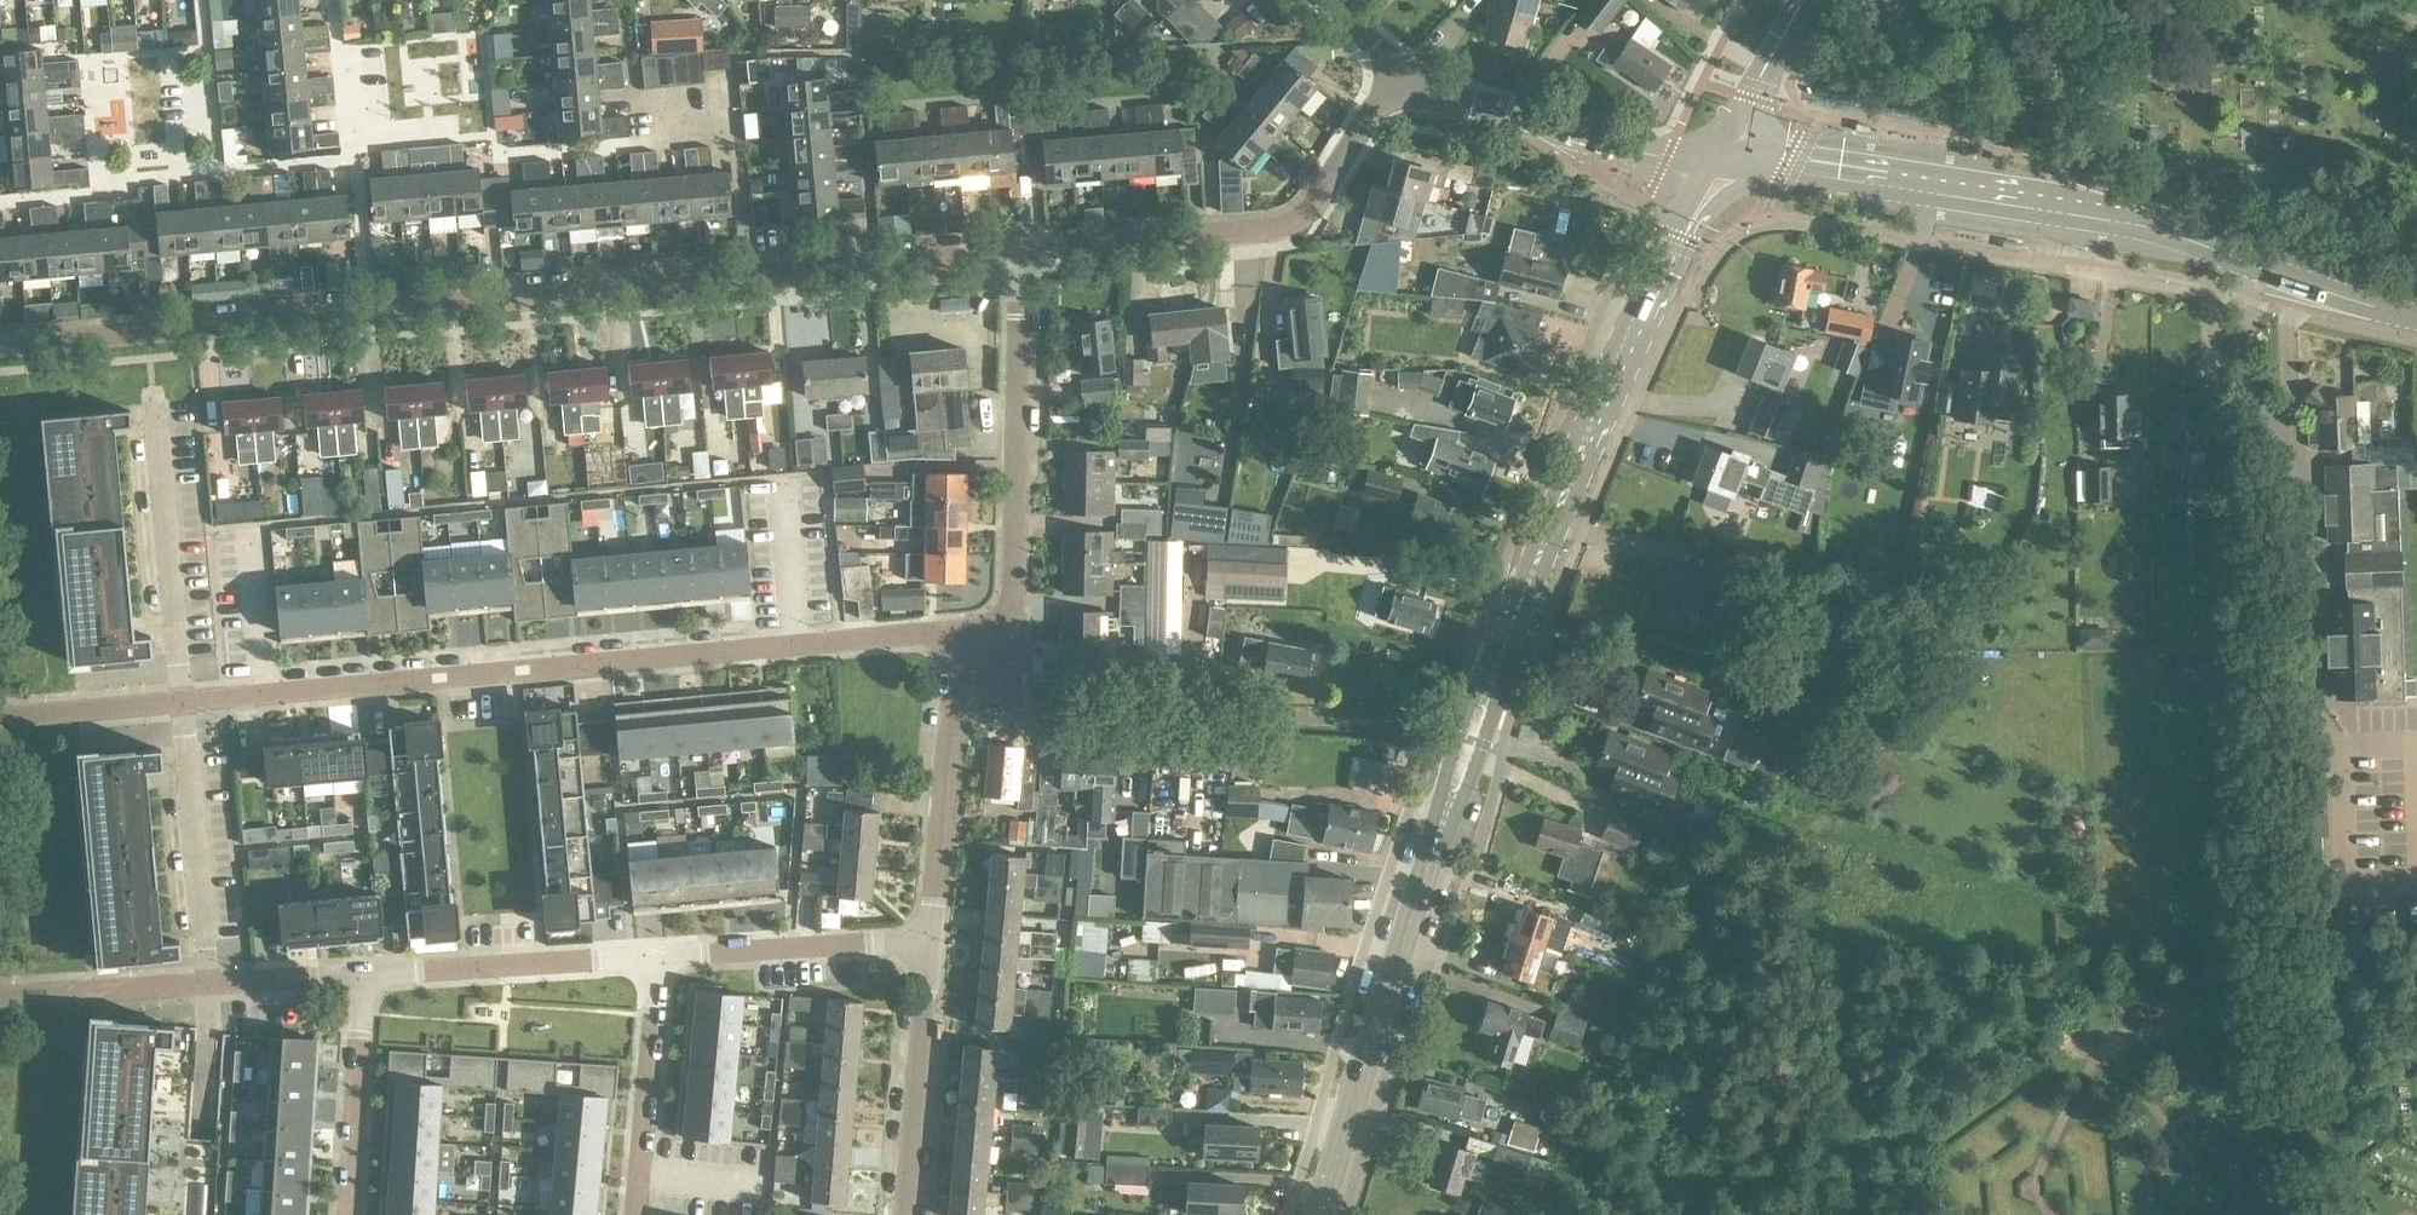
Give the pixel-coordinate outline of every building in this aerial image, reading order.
[(212,22),(224,21),(222,0),(210,0),(212,22)] [(258,18),(301,13),(300,0),(256,0),(258,18)] [(589,0),(556,0),(547,1),(550,28),(619,21),(617,8),(590,10),(589,0)] [(696,9),(701,3),(716,17),(728,5),(722,0),(687,0),(696,9)] [(876,1),(893,1),(893,3),(924,2),(925,20),(936,20),(935,0),(876,0),(876,1)] [(1156,10),(1165,19),(1166,18),(1180,4),(1184,0),(1157,0),(1156,10)] [(1166,18),(1189,42),(1214,18),(1198,1),(1200,0),(1184,0),(1180,4),(1166,18)] [(1485,37),(1523,48),(1537,0),(1496,0),(1485,37)] [(1627,1),(1625,0),(1589,0),(1576,17),(1600,36),(1627,1)] [(1698,11),(1707,0),(1666,0),(1681,12),(1688,3),(1698,11)] [(810,27),(809,7),(775,8),(775,28),(810,27)] [(1238,8),(1227,20),(1241,34),(1253,22),(1238,8)] [(258,18),(260,46),(330,39),(328,25),(302,28),(301,13),(258,18)] [(471,29),(470,14),(457,15),(458,30),(471,29)] [(1143,21),(1132,32),(1141,42),(1154,29),(1159,24),(1150,15),(1143,21)] [(1159,24),(1154,29),(1161,36),(1171,26),(1165,19),(1164,19),(1159,24)] [(701,20),(652,22),(653,53),(703,51),(701,20)] [(225,35),(224,21),(212,22),(214,36),(225,35)] [(593,37),(620,34),(619,21),(550,28),(552,55),(595,51),(593,37)] [(111,27),(111,32),(113,51),(138,49),(136,24),(111,27)] [(846,24),(847,49),(862,49),(862,24),(846,24)] [(29,29),(31,42),(42,41),(40,26),(29,27),(29,29)] [(31,42),(29,29),(17,30),(19,44),(31,43),(31,42)] [(166,29),(153,30),(154,48),(167,47),(166,29)] [(183,46),(197,44),(196,30),(182,31),(183,46)] [(491,31),(490,53),(508,53),(509,32),(491,31)] [(104,52),(113,51),(111,32),(103,32),(104,52)] [(263,72),(306,67),(305,54),(331,52),(330,39),(260,46),(263,72)] [(1618,68),(1653,92),(1670,66),(1630,39),(1619,55),(1606,46),(1596,60),(1615,73),(1618,68)] [(0,53),(0,72),(1,81),(80,74),(79,61),(43,65),(41,49),(0,53)] [(1300,109),(1318,88),(1308,79),(1317,68),(1295,49),(1285,61),(1284,60),(1275,71),(1255,54),(1252,58),(1243,50),(1231,52),(1237,58),(1238,57),(1247,64),(1300,109)] [(623,62),(596,64),(595,51),(552,55),(555,82),(624,75),(623,62)] [(729,52),(702,54),(704,71),(731,68),(729,52)] [(702,53),(688,55),(691,85),(705,83),(704,71),(702,54),(702,53)] [(676,86),(691,85),(688,55),(673,56),(676,86)] [(673,56),(658,58),(661,88),(676,86),(673,56)] [(755,56),(737,56),(737,78),(755,78),(755,56)] [(1237,58),(1229,67),(1257,91),(1249,101),(1282,129),(1300,109),(1247,64),(1238,57),(1237,58)] [(644,89),(661,88),(658,58),(641,59),(644,89)] [(307,81),(306,67),(263,72),(266,99),(335,92),(333,79),(307,81)] [(80,74),(1,81),(3,108),(47,104),(46,90),(82,87),(80,74)] [(599,91),(625,88),(624,75),(555,82),(557,109),(600,104),(599,91)] [(854,90),(827,92),(825,78),(783,82),(786,109),(855,103),(854,90)] [(233,101),(232,81),(218,83),(220,102),(233,101)] [(266,99),(268,125),(312,121),(310,107),(336,105),(335,92),(266,99)] [(1264,150),(1282,129),(1249,101),(1239,112),(1219,95),(1211,105),(1264,150)] [(238,122),(236,101),(220,103),(222,124),(238,122)] [(829,119),(856,116),(855,103),(786,109),(788,136),(830,132),(829,119)] [(997,131),(983,132),(987,174),(1015,172),(1014,164),(1029,162),(1026,130),(1025,115),(1010,117),(1009,103),(995,104),(997,131)] [(48,118),(47,104),(3,108),(6,134),(85,127),(84,114),(48,118)] [(601,118),(600,104),(557,109),(560,136),(553,137),(554,143),(568,141),(568,135),(597,132),(598,139),(630,136),(628,116),(601,118)] [(1165,130),(1163,104),(1149,105),(1155,174),(1182,171),(1181,162),(1197,160),(1194,127),(1165,130)] [(1138,132),(1124,133),(1127,176),(1155,174),(1149,105),(1136,106),(1138,132)] [(1264,150),(1211,105),(1202,115),(1223,133),(1214,143),(1246,171),(1264,150)] [(970,133),(967,106),(954,107),(961,176),(987,174),(983,132),(970,133)] [(934,179),(961,176),(954,107),(941,109),(943,135),(930,136),(934,179)] [(1110,135),(1108,108),(1095,109),(1101,178),(1127,176),(1124,133),(1110,135)] [(1074,181),(1101,178),(1095,109),(1082,111),(1084,137),(1070,138),(1074,181)] [(920,127),(918,111),(900,112),(907,181),(934,179),(930,136),(916,137),(915,127),(920,127)] [(879,184),(907,181),(900,112),(882,114),(884,132),(889,140),(875,141),(879,184)] [(1070,138),(1056,139),(1054,113),(1025,115),(1026,130),(1029,162),(1043,161),(1045,183),(1074,181),(1070,138)] [(271,153),(340,146),(339,132),(313,135),(312,121),(268,125),(271,153)] [(6,134),(8,161),(52,157),(50,144),(87,141),(85,127),(6,134)] [(222,130),(225,164),(247,162),(247,155),(237,156),(234,129),(222,130)] [(830,132),(788,136),(791,163),(860,156),(859,143),(832,146),(830,132)] [(462,142),(449,143),(456,213),(483,211),(484,225),(499,224),(496,190),(481,191),(479,167),(464,168),(462,142)] [(435,144),(438,171),(425,172),(429,216),(456,213),(449,143),(435,144)] [(711,146),(697,147),(704,216),(732,213),(728,171),(713,173),(711,146)] [(402,218),(429,216),(425,172),(411,174),(409,147),(395,148),(402,218)] [(684,149),(686,175),(673,177),(677,218),(704,216),(697,147),(684,149)] [(382,150),(385,176),(370,178),(374,221),(402,218),(395,148),(382,150)] [(656,151),(643,152),(650,221),(677,218),(673,177),(659,178),(656,151)] [(630,153),(632,180),(619,181),(623,223),(650,221),(643,152),(630,153)] [(1388,189),(1411,196),(1424,200),(1429,185),(1443,189),(1446,177),(1470,183),(1474,168),(1415,152),(1411,166),(1396,161),(1388,189)] [(603,156),(589,157),(596,226),(623,223),(619,181),(605,183),(603,156)] [(860,156),(791,163),(793,190),(836,186),(835,172),(862,170),(860,156)] [(11,189),(91,182),(89,168),(53,171),(52,157),(8,161),(11,189)] [(589,157),(563,159),(565,186),(569,228),(596,226),(589,157)] [(549,160),(536,162),(542,230),(569,228),(565,186),(551,188),(549,160)] [(521,163),(524,187),(496,190),(499,224),(513,222),(514,233),(542,230),(536,162),(521,163)] [(1470,183),(1492,189),(1496,175),(1474,168),(1470,183)] [(329,169),(316,170),(323,239),(351,236),(347,194),(332,195),(329,169)] [(296,241),(323,239),(316,170),(303,171),(306,198),(292,199),(296,241)] [(276,174),(263,175),(269,244),(296,241),(292,199),(278,200),(276,174)] [(251,203),(238,204),(242,246),(269,244),(263,175),(249,176),(251,203)] [(215,249),(242,246),(238,204),(224,205),(221,179),(208,180),(215,249)] [(188,251),(215,249),(208,180),(195,181),(198,208),(184,209),(188,251)] [(145,255),(188,251),(184,209),(170,211),(167,184),(154,185),(157,222),(142,224),(145,255)] [(1381,218),(1375,242),(1400,240),(1414,239),(1421,215),(1407,211),(1411,196),(1388,189),(1374,185),(1366,214),(1381,218)] [(796,217),(866,210),(865,197),(837,199),(836,186),(793,190),(796,217)] [(1221,212),(1221,214),(1242,212),(1242,189),(1220,190),(1221,212)] [(111,199),(98,201),(104,270),(129,267),(128,257),(145,255),(142,224),(113,226),(111,199)] [(77,272),(104,270),(98,201),(84,202),(87,229),(73,230),(77,272)] [(50,275),(77,272),(73,230),(59,231),(57,205),(43,206),(50,275)] [(32,234),(19,235),(23,277),(50,275),(43,206),(30,207),(32,234)] [(0,210),(0,280),(23,277),(19,235),(5,237),(2,210),(0,210)] [(909,214),(878,217),(880,238),(911,235),(909,214)] [(947,219),(948,232),(965,231),(964,218),(947,219)] [(1375,242),(1378,232),(1362,228),(1358,244),(1375,242)] [(1506,253),(1499,282),(1514,285),(1514,287),(1555,297),(1567,250),(1564,245),(1534,237),(1535,233),(1514,228),(1507,253),(1506,253)] [(738,239),(726,240),(727,251),(739,250),(738,239)] [(1375,242),(1373,243),(1367,261),(1398,263),(1400,240),(1375,242)] [(1807,289),(1822,292),(1825,273),(1811,270),(1811,269),(1782,264),(1778,286),(1773,285),(1770,302),(1804,308),(1807,289)] [(311,267),(300,268),(302,289),(313,288),(311,267)] [(1498,282),(1438,268),(1430,296),(1496,302),(1500,285),(1497,284),(1498,282)] [(218,282),(220,301),(247,298),(245,280),(218,282)] [(192,303),(220,301),(218,282),(191,284),(192,303)] [(1319,298),(1288,301),(1292,338),(1295,338),(1296,351),(1293,351),(1295,367),(1293,367),(1293,398),(1320,398),(1320,386),(1322,386),(1322,367),(1321,350),(1323,350),(1321,335),(1323,335),(1319,298)] [(1432,298),(1431,308),(1463,310),(1464,300),(1432,298)] [(2071,298),(2068,313),(2095,318),(2098,304),(2071,298)] [(1505,304),(1481,302),(1476,314),(1485,318),(1477,339),(1490,345),(1485,359),(1525,375),(1541,334),(1515,323),(1520,310),(1505,304)] [(1223,308),(1186,312),(1189,339),(1192,363),(1230,359),(1227,334),(1226,335),(1223,308)] [(1830,309),(1825,333),(1854,339),(1859,314),(1830,309)] [(1167,358),(1165,341),(1189,339),(1186,312),(1150,316),(1153,343),(1148,343),(1150,360),(1167,358)] [(1117,355),(1113,356),(1108,320),(1079,323),(1085,373),(1119,369),(1117,355)] [(1737,372),(1762,382),(1763,382),(1780,389),(1796,351),(1775,348),(1751,338),(1737,372)] [(1867,386),(1881,389),(1880,395),(1918,403),(1922,383),(1925,384),(1929,366),(1925,365),(1929,346),(1898,340),(1895,354),(1874,350),(1867,386)] [(1834,368),(1857,377),(1867,350),(1845,341),(1834,368)] [(963,347),(910,352),(918,430),(884,433),(887,461),(913,459),(955,460),(955,446),(971,444),(965,383),(966,383),(963,347)] [(1961,379),(1956,419),(1975,421),(1976,411),(1993,414),(1997,419),(2012,421),(2017,417),(2019,402),(2015,396),(2020,355),(1982,350),(1978,381),(1961,379)] [(772,382),(769,351),(740,354),(743,385),(744,399),(756,398),(757,400),(763,400),(761,383),(772,382)] [(740,354),(710,356),(713,387),(730,386),(731,400),(744,399),(743,385),(740,354)] [(896,355),(879,356),(884,419),(902,417),(896,355)] [(864,356),(834,359),(837,399),(849,398),(848,392),(867,390),(864,356)] [(691,390),(688,359),(658,361),(661,392),(663,407),(675,405),(676,405),(675,391),(691,390)] [(804,361),(807,395),(825,394),(825,400),(837,399),(834,359),(804,361)] [(1124,385),(1142,385),(1143,359),(1124,359),(1124,385)] [(631,395),(661,392),(658,361),(628,364),(631,395)] [(607,366),(577,369),(580,400),(581,414),(594,413),(594,416),(600,415),(599,398),(610,397),(607,366)] [(581,414),(580,400),(577,369),(547,371),(550,402),(567,401),(569,415),(581,414)] [(1368,416),(1374,375),(1342,370),(1341,376),(1333,375),(1329,408),(1337,409),(1336,412),(1368,416)] [(526,373),(496,376),(499,407),(500,422),(513,421),(512,406),(529,404),(526,373)] [(1418,387),(1437,394),(1442,380),(1423,374),(1418,387)] [(500,422),(499,407),(496,376),(466,379),(469,410),(486,408),(487,423),(500,422)] [(1083,402),(1115,399),(1113,378),(1081,381),(1083,402)] [(447,412),(444,381),(414,384),(417,414),(447,412)] [(1477,386),(1477,387),(1459,381),(1450,406),(1467,412),(1467,414),(1503,427),(1504,423),(1509,422),(1512,414),(1509,410),(1513,400),(1477,386)] [(1950,414),(1954,385),(1939,383),(1935,412),(1950,414)] [(419,429),(417,414),(414,384),(385,386),(387,417),(403,416),(404,432),(406,432),(405,430),(419,429)] [(2319,385),(2307,398),(2316,406),(2320,406),(2322,447),(2360,445),(2357,397),(2333,398),(2319,385)] [(363,389),(333,391),(336,422),(337,437),(351,436),(353,436),(351,421),(366,420),(363,389)] [(303,394),(306,425),(323,423),(325,438),(337,437),(336,422),(333,391),(303,394)] [(2098,395),(2099,437),(2107,436),(2107,448),(2130,448),(2130,436),(2131,436),(2130,395),(2126,395),(2123,392),(2116,392),(2113,395),(2098,395)] [(1779,442),(1794,405),(1764,393),(1749,430),(1779,442)] [(2163,394),(2163,449),(2200,449),(2200,394),(2163,394)] [(282,396),(252,399),(254,423),(255,429),(256,445),(269,443),(268,428),(285,427),(282,396)] [(757,400),(756,398),(744,399),(746,415),(758,414),(757,400)] [(252,399),(222,402),(225,432),(242,431),(244,462),(258,461),(256,445),(255,429),(254,423),(252,399)] [(732,417),(746,415),(744,399),(731,400),(732,417)] [(675,405),(663,407),(664,423),(676,422),(675,405)] [(651,424),(664,423),(663,407),(649,408),(651,424)] [(136,657),(154,655),(152,636),(126,638),(106,428),(132,426),(130,409),(51,417),(51,420),(52,420),(53,432),(45,432),(45,430),(43,430),(64,646),(73,645),(75,663),(107,660),(108,665),(137,663),(136,657)] [(851,412),(838,413),(840,428),(852,427),(851,412)] [(594,413),(581,414),(583,430),(595,429),(594,416),(594,413)] [(826,414),(827,429),(840,428),(838,413),(826,414)] [(570,431),(583,430),(581,414),(569,415),(570,431)] [(513,421),(500,422),(501,438),(515,437),(513,421)] [(489,439),(501,438),(500,422),(487,423),(489,439)] [(1144,439),(1167,439),(1167,423),(1144,422),(1144,439)] [(1454,445),(1459,431),(1413,423),(1408,435),(1436,446),(1428,467),(1483,488),(1493,460),(1454,445)] [(431,428),(419,429),(420,446),(433,445),(431,428)] [(407,447),(420,446),(419,429),(405,430),(406,432),(407,447)] [(869,432),(872,463),(887,461),(884,433),(884,431),(869,432)] [(708,433),(689,433),(691,474),(710,473),(708,433)] [(351,436),(337,437),(339,453),(352,452),(351,436)] [(1313,438),(1314,453),(1333,451),(1332,436),(1313,438)] [(326,454),(339,453),(337,437),(325,438),(326,454)] [(813,463),(810,438),(796,439),(798,464),(813,463)] [(1149,440),(1119,440),(1119,459),(1149,459),(1149,440)] [(269,443),(256,445),(258,461),(271,460),(269,443)] [(502,446),(504,465),(520,463),(517,444),(502,446)] [(522,448),(524,479),(543,478),(542,447),(522,448)] [(1733,451),(1731,456),(1707,447),(1694,482),(1733,496),(1739,479),(1747,458),(1747,457),(1733,451)] [(1762,464),(1747,458),(1739,479),(1763,488),(1758,500),(1805,517),(1808,511),(1824,517),(1828,456),(1800,449),(1798,455),(1795,454),(1787,477),(1764,468),(1762,464)] [(1114,451),(1066,451),(1066,481),(1105,482),(1105,470),(1114,470),(1114,451)] [(664,461),(645,463),(647,482),(666,481),(664,461)] [(2404,551),(2403,551),(2400,488),(2377,489),(2375,463),(2327,465),(2330,540),(2349,540),(2350,553),(2348,553),(2350,588),(2405,586),(2404,551)] [(834,493),(866,490),(864,465),(832,468),(834,493)] [(2189,499),(2215,499),(2215,465),(2189,465),(2189,499)] [(386,469),(390,507),(405,505),(401,468),(386,469)] [(2085,501),(2109,501),(2109,468),(2085,468),(2085,501)] [(2083,499),(2083,469),(2073,469),(2074,499),(2083,499)] [(483,473),(485,493),(506,491),(504,471),(483,473)] [(1402,479),(1369,471),(1363,493),(1396,502),(1402,479)] [(926,499),(965,499),(966,473),(926,472),(926,475),(913,474),(912,498),(926,499)] [(803,490),(826,486),(825,476),(801,480),(803,490)] [(901,477),(869,476),(868,499),(900,499),(901,477)] [(322,477),(302,478),(304,515),(324,514),(322,477)] [(1065,511),(1113,512),(1113,493),(1104,492),(1105,482),(1066,481),(1065,511)] [(726,487),(712,488),(713,498),(727,496),(726,487)] [(698,499),(713,498),(712,488),(697,489),(698,499)] [(214,493),(216,521),(236,520),(234,491),(214,493)] [(654,493),(655,503),(669,502),(669,492),(654,493)] [(654,493),(640,495),(640,504),(655,503),(654,493)] [(362,511),(382,510),(380,494),(361,496),(362,511)] [(1472,515),(1418,495),(1407,523),(1461,543),(1472,515)] [(612,507),(611,497),(596,499),(597,508),(612,507)] [(965,499),(926,499),(912,498),(912,501),(926,501),(926,514),(911,514),(911,512),(895,512),(895,525),(965,526),(965,499)] [(583,510),(597,508),(596,499),(582,500),(583,510)] [(833,518),(866,519),(866,500),(833,499),(833,518)] [(1223,544),(1228,507),(1173,501),(1169,535),(1182,537),(1182,539),(1223,544)] [(550,517),(538,518),(542,557),(563,555),(562,579),(544,580),(548,619),(578,616),(577,605),(573,559),(568,502),(549,504),(550,517)] [(1353,530),(1353,504),(1337,503),(1336,530),(1353,530)] [(507,508),(511,552),(515,599),(513,599),(515,622),(548,619),(544,580),(526,582),(520,559),(542,557),(538,518),(526,519),(524,506),(507,508)] [(478,509),(478,519),(493,518),(492,508),(478,509)] [(1161,509),(1121,508),(1121,522),(1146,523),(1146,533),(1160,534),(1161,509)] [(478,519),(478,509),(463,511),(464,520),(478,519)] [(450,522),(449,512),(434,514),(435,523),(450,522)] [(403,530),(390,531),(393,570),(416,568),(414,592),(396,594),(399,633),(431,630),(429,607),(424,560),(420,516),(401,518),(403,530)] [(378,595),(373,572),(393,570),(390,531),(377,533),(376,520),(357,522),(363,578),(367,625),(368,636),(399,633),(396,594),(378,595)] [(345,531),(345,522),(330,523),(331,533),(345,531)] [(1146,523),(1121,522),(1121,539),(1146,540),(1146,533),(1146,523)] [(302,535),(316,534),(316,524),(301,526),(302,535)] [(926,536),(925,552),(964,553),(965,526),(895,525),(895,537),(910,538),(910,536),(926,536)] [(302,535),(301,526),(287,527),(288,537),(302,535)] [(1065,531),(1064,562),(1103,562),(1123,563),(1124,551),(1112,551),(1113,532),(1065,531)] [(1145,651),(1179,652),(1182,541),(1149,540),(1145,651)] [(747,542),(718,545),(723,592),(752,589),(747,542)] [(1328,602),(1331,551),(1208,544),(1205,595),(1328,602)] [(718,545),(689,548),(693,594),(723,592),(718,545)] [(689,548),(660,551),(664,597),(693,594),(689,548)] [(635,600),(664,597),(660,551),(631,553),(635,600)] [(482,555),(486,602),(513,599),(515,599),(511,552),(482,555)] [(946,579),(946,586),(960,586),(960,579),(963,579),(964,553),(925,552),(925,554),(906,554),(906,580),(925,580),(926,578),(946,579)] [(631,553),(602,556),(606,603),(635,600),(631,553)] [(1682,607),(1682,605),(1702,613),(1713,586),(1739,596),(1749,570),(1708,554),(1700,575),(1695,573),(1696,572),(1670,562),(1657,597),(1682,607)] [(482,555),(453,558),(457,605),(486,602),(482,555)] [(577,605),(606,603),(602,556),(573,559),(577,605)] [(429,607),(457,605),(453,558),(424,560),(429,607)] [(1063,592),(1111,593),(1112,574),(1103,574),(1103,562),(1064,562),(1063,592)] [(869,564),(840,566),(843,599),(859,602),(860,619),(873,618),(869,564)] [(367,625),(363,578),(334,581),(338,628),(367,625)] [(334,581),(305,584),(309,630),(338,628),(334,581)] [(309,630),(305,584),(276,586),(280,633),(309,630)] [(1120,584),(1120,603),(1144,603),(1144,584),(1120,584)] [(1397,589),(1396,590),(1385,586),(1376,617),(1426,632),(1434,604),(1417,599),(1418,596),(1397,589)] [(730,600),(730,620),(751,620),(751,600),(730,600)] [(1144,603),(1120,603),(1120,619),(1144,619),(1144,603)] [(1116,640),(1110,640),(1111,612),(1063,611),(1062,642),(1110,643),(1116,643),(1116,640)] [(2079,631),(2079,650),(2105,649),(2105,631),(2079,631)] [(1110,643),(1062,642),(1062,654),(1056,654),(1056,669),(1062,669),(1062,672),(1110,673),(1110,646),(1116,646),(1116,643),(1110,643)] [(1304,682),(1310,650),(1269,642),(1265,661),(1241,657),(1239,669),(1304,682)] [(1142,688),(1142,672),(1142,666),(1117,666),(1117,672),(1114,672),(1114,688),(1142,688)] [(1706,693),(1648,671),(1634,708),(1651,715),(1646,729),(1703,751),(1715,719),(1699,713),(1706,693)] [(1754,701),(1761,682),(1746,677),(1739,696),(1754,701)] [(795,742),(791,697),(762,700),(766,744),(795,742)] [(766,744),(762,700),(732,703),(736,747),(766,744)] [(703,706),(707,750),(736,747),(732,703),(703,706)] [(707,750),(703,706),(674,708),(678,753),(707,750)] [(678,753),(674,708),(645,711),(649,755),(678,753)] [(535,753),(533,753),(533,754),(535,753),(535,758),(581,754),(581,755),(596,754),(593,721),(578,722),(577,709),(531,713),(534,740),(532,741),(534,741),(535,753)] [(645,711),(615,714),(620,758),(649,755),(645,711)] [(608,719),(593,721),(596,754),(611,752),(608,719)] [(439,762),(441,762),(439,762),(438,750),(439,750),(439,749),(438,749),(435,722),(389,727),(391,740),(376,741),(380,774),(394,773),(394,772),(440,767),(439,762)] [(332,732),(332,731),(331,731),(332,732),(330,733),(334,778),(365,775),(362,743),(360,730),(340,732),(340,730),(339,730),(339,732),(332,732)] [(1668,754),(1609,732),(1596,769),(1614,776),(1608,791),(1665,812),(1677,780),(1661,774),(1668,754)] [(301,735),(300,735),(304,781),(334,778),(330,733),(310,734),(310,733),(309,733),(309,735),(302,735),(302,734),(301,734),(301,735)] [(289,736),(269,738),(273,784),(304,781),(300,735),(297,736),(297,734),(296,734),(296,736),(290,736),(289,735),(289,736)] [(2329,793),(2326,734),(2297,736),(2300,794),(2329,793)] [(365,775),(380,774),(376,741),(362,743),(365,775)] [(1723,758),(1750,768),(1756,752),(1729,742),(1723,758)] [(989,746),(985,794),(1017,797),(1016,810),(1031,811),(1033,783),(1020,782),(1023,749),(989,746)] [(85,773),(76,774),(83,853),(93,852),(94,863),(86,864),(86,861),(84,862),(87,890),(97,889),(98,901),(90,902),(89,899),(88,899),(93,951),(102,950),(103,964),(182,957),(181,940),(155,943),(139,771),(165,769),(163,748),(84,756),(85,773)] [(237,768),(260,766),(258,752),(235,754),(237,768)] [(1076,789),(1075,811),(1087,812),(1089,753),(1063,752),(1061,789),(1076,789)] [(1115,754),(1089,753),(1087,812),(1086,837),(1104,837),(1105,813),(1112,813),(1113,791),(1114,791),(1115,754)] [(539,793),(539,798),(585,794),(581,755),(581,754),(535,758),(536,763),(534,764),(536,764),(538,793),(537,793),(537,794),(539,793)] [(837,757),(808,757),(808,786),(837,786),(837,757)] [(394,773),(398,812),(443,807),(443,802),(444,802),(444,801),(443,802),(440,773),(442,773),(442,772),(440,772),(440,767),(394,772),(394,773)] [(785,782),(771,783),(772,793),(786,792),(785,782)] [(756,784),(757,794),(772,793),(771,783),(756,784)] [(1226,815),(1258,817),(1260,786),(1228,785),(1226,815)] [(714,798),(728,797),(727,787),(713,788),(714,798)] [(713,788),(698,790),(699,799),(714,798),(713,788)] [(667,791),(653,792),(654,802),(668,801),(667,791)] [(653,792),(638,794),(639,803),(654,802),(653,792)] [(1057,793),(1038,792),(1033,843),(1051,844),(1054,808),(1056,808),(1057,793)] [(542,833),(543,838),(589,834),(585,794),(539,798),(539,804),(538,804),(540,804),(542,833),(541,833),(541,834),(542,833)] [(744,813),(759,812),(758,802),(744,804),(744,813)] [(1317,809),(1291,805),(1289,817),(1332,826),(1371,832),(1375,813),(1318,803),(1317,809)] [(729,805),(715,806),(716,816),(730,815),(729,805)] [(716,816),(715,806),(700,807),(701,817),(716,816)] [(447,842),(448,842),(447,842),(444,813),(445,813),(445,812),(444,813),(443,807),(398,812),(401,852),(447,847),(447,842)] [(669,809),(654,811),(655,820),(670,819),(669,809)] [(831,825),(804,822),(803,834),(830,837),(842,838),(877,841),(879,812),(844,809),(843,824),(831,823),(831,825)] [(654,811),(640,812),(641,822),(655,820),(654,811)] [(1146,839),(1148,812),(1132,811),(1130,838),(1146,839)] [(1706,846),(1715,822),(1692,814),(1684,838),(1706,846)] [(368,816),(369,830),(379,830),(378,815),(368,816)] [(617,816),(606,817),(608,832),(618,831),(617,816)] [(1371,832),(1332,826),(1289,817),(1286,834),(1311,839),(1311,841),(1368,852),(1371,832)] [(1637,828),(1613,818),(1605,838),(1630,848),(1637,828)] [(1603,852),(1577,843),(1581,831),(1544,820),(1535,847),(1563,855),(1556,876),(1572,881),(1569,891),(1589,897),(1603,852)] [(352,824),(339,825),(340,835),(353,834),(352,824)] [(340,835),(339,825),(323,826),(323,836),(340,835)] [(293,839),(308,838),(307,828),(293,829),(293,839)] [(546,873),(546,878),(593,874),(593,873),(589,834),(543,838),(543,843),(542,844),(543,844),(546,873),(544,873),(545,873),(546,873)] [(830,837),(803,834),(802,849),(829,851),(830,837)] [(1120,877),(1144,879),(1146,839),(1130,838),(1122,837),(1121,850),(1122,850),(1120,877)] [(839,867),(874,870),(877,841),(842,838),(839,867)] [(1146,839),(1144,879),(1141,917),(1320,928),(1321,922),(1348,924),(1351,881),(1306,878),(1307,862),(1304,862),(1269,860),(1183,855),(1184,841),(1146,839)] [(1269,860),(1304,862),(1307,846),(1273,839),(1269,860)] [(341,852),(341,853),(355,852),(354,841),(340,842),(341,852)] [(325,855),(341,853),(340,842),(324,844),(325,855)] [(295,857),(310,856),(309,845),(294,846),(295,857)] [(401,852),(405,891),(405,892),(451,887),(451,882),(452,882),(452,881),(450,882),(448,853),(449,853),(449,852),(448,853),(447,847),(401,852)] [(775,847),(746,849),(750,894),(780,891),(775,847)] [(280,848),(251,851),(253,870),(282,867),(280,848)] [(1080,848),(1074,915),(1088,916),(1094,849),(1080,848)] [(721,896),(750,894),(746,849),(717,852),(721,896)] [(717,852),(688,855),(692,899),(721,896),(717,852)] [(1026,856),(991,853),(988,882),(1023,885),(1026,856)] [(688,855),(658,858),(663,902),(692,899),(688,855)] [(663,902),(658,858),(629,860),(633,904),(663,902)] [(838,883),(826,882),(825,895),(872,900),(874,870),(839,867),(838,883)] [(622,870),(607,872),(610,905),(625,903),(622,870)] [(547,884),(546,884),(547,884),(548,896),(547,896),(547,897),(548,897),(551,923),(597,919),(596,906),(610,905),(607,872),(593,873),(593,874),(546,878),(547,884)] [(1036,873),(1035,886),(1061,889),(1062,876),(1036,873)] [(799,894),(825,896),(825,895),(826,882),(800,880),(799,894)] [(986,911),(1020,914),(1023,885),(988,882),(986,911)] [(1134,904),(1135,884),(1113,883),(1112,903),(1134,904)] [(1033,899),(1060,902),(1061,889),(1035,886),(1033,899)] [(408,924),(409,937),(455,932),(453,905),(454,905),(453,905),(452,893),(453,893),(453,892),(451,892),(451,887),(405,892),(405,891),(391,892),(394,925),(408,924)] [(379,927),(394,925),(391,892),(376,894),(379,927)] [(376,894),(345,896),(349,942),(351,942),(352,943),(352,942),(359,941),(359,943),(360,943),(360,941),(381,939),(379,927),(376,894)] [(322,945),(322,946),(323,946),(322,945),(329,944),(330,945),(330,944),(349,942),(345,896),(315,899),(319,945),(322,945)] [(317,945),(319,945),(315,899),(284,902),(288,948),(309,946),(309,947),(310,947),(310,946),(317,945),(317,947),(318,947),(317,945)] [(1514,922),(1509,939),(1543,950),(1549,931),(1558,934),(1564,916),(1550,911),(1548,917),(1523,909),(1518,923),(1514,922)] [(983,939),(1018,942),(1020,914),(986,911),(983,939)] [(1615,926),(1584,913),(1578,928),(1608,941),(1615,926)] [(1190,945),(1249,949),(1250,926),(1191,923),(1190,945)] [(1084,924),(1082,951),(1106,953),(1108,926),(1084,924)] [(1030,931),(1029,943),(1056,946),(1057,933),(1030,931)] [(1015,971),(1017,956),(1028,957),(1029,943),(1018,942),(983,939),(981,968),(1015,971)] [(1507,957),(1503,972),(1528,980),(1526,985),(1541,989),(1546,972),(1537,969),(1543,950),(1509,939),(1503,956),(1507,957)] [(1056,946),(1029,943),(1028,957),(1055,959),(1056,946)] [(1172,963),(1173,947),(1143,946),(1143,962),(1172,963)] [(1275,949),(1272,973),(1291,975),(1290,983),(1328,988),(1333,954),(1295,949),(1295,951),(1275,949)] [(1015,971),(981,968),(978,997),(1013,1000),(1024,1001),(1025,989),(1014,988),(1015,971)] [(721,993),(722,985),(700,983),(697,1020),(741,1025),(744,995),(721,993)] [(1025,989),(1024,1001),(1051,1003),(1052,990),(1025,988),(1025,989)] [(1237,990),(1195,988),(1194,1013),(1235,1016),(1237,990)] [(1243,989),(1241,1009),(1255,1010),(1257,991),(1257,990),(1243,989)] [(1257,991),(1255,1010),(1254,1028),(1317,1032),(1319,999),(1276,997),(1276,993),(1257,991)] [(1620,1008),(1574,991),(1566,1012),(1612,1030),(1620,1008)] [(816,997),(790,996),(789,1009),(815,1011),(816,997)] [(1013,1000),(978,997),(975,1026),(1010,1029),(1011,1014),(1023,1015),(1023,1014),(1024,1001),(1013,1000)] [(826,1028),(860,1031),(863,1002),(828,999),(826,1028)] [(1023,1014),(1049,1016),(1051,1003),(1024,1001),(1023,1014)] [(1527,1015),(1527,1014),(1489,1002),(1480,1030),(1498,1035),(1490,1060),(1510,1066),(1521,1033),(1540,1039),(1545,1021),(1527,1015)] [(782,1014),(773,1013),(771,1027),(781,1028),(782,1014)] [(1559,1013),(1550,1037),(1576,1047),(1585,1022),(1559,1013)] [(741,1025),(697,1020),(694,1049),(738,1053),(741,1025)] [(174,1046),(175,1026),(96,1021),(95,1039),(85,1038),(74,1214),(146,1214),(146,1208),(157,1045),(174,1046)] [(781,1028),(771,1027),(770,1042),(779,1043),(781,1028)] [(858,1059),(860,1031),(826,1028),(823,1056),(858,1059)] [(273,1036),(271,1067),(316,1070),(318,1039),(273,1036)] [(813,1043),(787,1041),(785,1054),(811,1056),(812,1055),(813,1043)] [(996,1077),(999,1049),(964,1045),(962,1074),(996,1077)] [(691,1078),(736,1082),(738,1053),(694,1049),(691,1078)] [(398,1083),(443,1086),(496,1090),(498,1057),(451,1054),(450,1077),(427,1076),(428,1053),(390,1050),(388,1082),(398,1083)] [(235,1051),(235,1066),(245,1066),(246,1051),(235,1051)] [(1234,1053),(1193,1051),(1192,1068),(1233,1070),(1234,1053)] [(1234,1052),(1234,1053),(1233,1070),(1235,1071),(1234,1090),(1300,1093),(1301,1062),(1256,1060),(1256,1053),(1234,1052)] [(811,1056),(785,1054),(784,1067),(810,1069),(811,1056)] [(812,1055),(811,1056),(810,1069),(822,1070),(821,1085),(855,1088),(858,1059),(823,1056),(812,1055)] [(605,1098),(616,1099),(619,1065),(581,1063),(579,1086),(555,1084),(556,1061),(509,1058),(507,1091),(561,1095),(605,1099),(605,1098)] [(244,1081),(245,1066),(235,1066),(234,1081),(244,1081)] [(1019,1066),(1017,1079),(1044,1081),(1045,1068),(1019,1066)] [(314,1100),(316,1070),(271,1067),(269,1097),(314,1100)] [(779,1084),(780,1070),(771,1069),(769,1083),(779,1084)] [(1016,1094),(1016,1092),(1017,1079),(996,1077),(962,1074),(959,1103),(993,1106),(1003,1107),(1005,1093),(1016,1094)] [(689,1107),(733,1111),(736,1082),(691,1078),(689,1107)] [(1016,1092),(1043,1095),(1044,1081),(1017,1079),(1016,1092)] [(1426,1080),(1419,1107),(1480,1123),(1486,1100),(1462,1094),(1464,1089),(1426,1080)] [(398,1083),(396,1111),(441,1114),(441,1108),(443,1086),(398,1083)] [(779,1084),(769,1083),(768,1098),(778,1099),(779,1084)] [(853,1117),(855,1088),(821,1085),(818,1114),(853,1117)] [(561,1095),(558,1123),(603,1127),(605,1099),(561,1095)] [(269,1097),(267,1127),(312,1130),(314,1100),(269,1097)] [(808,1100),(782,1098),(781,1111),(807,1113),(808,1100)] [(492,1102),(491,1117),(501,1117),(502,1103),(492,1102)] [(521,1103),(512,1102),(511,1117),(520,1117),(521,1103)] [(956,1132),(991,1135),(993,1106),(959,1103),(956,1132)] [(686,1137),(730,1141),(733,1111),(689,1107),(686,1137)] [(1137,1124),(1171,1126),(1172,1109),(1138,1108),(1137,1124)] [(1084,1158),(1089,1110),(1070,1109),(1070,1111),(1062,1110),(1058,1153),(1066,1154),(1066,1156),(1084,1158)] [(232,1111),(231,1125),(241,1126),(242,1111),(232,1111)] [(441,1114),(396,1111),(395,1140),(439,1143),(441,1114)] [(807,1113),(781,1111),(780,1124),(805,1126),(807,1114),(807,1113)] [(772,1115),(763,1114),(761,1129),(771,1130),(772,1115)] [(818,1115),(807,1114),(805,1126),(817,1127),(816,1143),(850,1146),(853,1117),(818,1114),(818,1115)] [(500,1132),(501,1117),(491,1117),(490,1131),(500,1132)] [(520,1117),(511,1117),(510,1131),(519,1132),(520,1117)] [(1515,1120),(1507,1144),(1534,1153),(1542,1129),(1515,1120)] [(555,1152),(600,1156),(603,1127),(558,1123),(555,1152)] [(1013,1123),(1012,1136),(1039,1139),(1040,1125),(1013,1123)] [(1190,1136),(1205,1136),(1204,1156),(1257,1159),(1259,1127),(1191,1124),(1190,1136)] [(240,1141),(241,1126),(231,1125),(230,1140),(240,1141)] [(310,1161),(312,1130),(267,1127),(265,1158),(310,1161)] [(954,1160),(988,1164),(991,1135),(956,1132),(954,1160)] [(1011,1150),(1037,1152),(1039,1139),(1012,1136),(1011,1150)] [(192,1164),(210,1165),(211,1139),(193,1139),(192,1164)] [(395,1140),(393,1169),(437,1172),(439,1143),(395,1140)] [(848,1175),(850,1146),(816,1143),(813,1172),(848,1175)] [(1459,1193),(1464,1176),(1483,1182),(1489,1163),(1475,1158),(1477,1153),(1444,1143),(1431,1185),(1459,1193)] [(1531,1156),(1497,1145),(1489,1170),(1522,1181),(1531,1156)] [(555,1152),(553,1181),(597,1185),(600,1156),(555,1152)] [(803,1158),(777,1155),(776,1168),(802,1171),(803,1158)] [(308,1191),(310,1161),(265,1158),(263,1188),(308,1191)] [(488,1160),(488,1175),(497,1175),(498,1161),(488,1160)] [(508,1160),(507,1174),(516,1175),(517,1161),(508,1160)] [(951,1189),(985,1192),(988,1164),(954,1160),(951,1189)] [(1150,1167),(1106,1165),(1106,1166),(1090,1165),(1089,1182),(1115,1183),(1115,1192),(1149,1194),(1150,1167)] [(802,1171),(776,1168),(775,1181),(801,1184),(801,1183),(802,1171)] [(435,1201),(437,1172),(393,1169),(391,1198),(435,1201)] [(228,1170),(227,1185),(237,1186),(238,1171),(228,1170)] [(813,1172),(802,1171),(801,1183),(812,1184),(811,1201),(845,1204),(848,1175),(813,1172)] [(516,1190),(516,1175),(507,1174),(506,1189),(516,1190)] [(487,1189),(496,1190),(497,1175),(488,1175),(487,1189)] [(1008,1180),(1007,1194),(1033,1196),(1035,1183),(1008,1180)] [(550,1210),(594,1214),(597,1185),(553,1181),(550,1210)] [(1188,1194),(1187,1214),(1214,1214),(1240,1214),(1241,1185),(1174,1181),(1173,1194),(1188,1194)] [(236,1201),(237,1186),(227,1185),(226,1200),(236,1201)] [(261,1214),(307,1214),(308,1191),(263,1188),(261,1214)] [(948,1214),(983,1214),(984,1204),(999,1206),(1000,1194),(985,1192),(951,1189),(948,1214)] [(1006,1207),(1032,1209),(1033,1196),(1007,1194),(1006,1207)] [(209,1197),(192,1196),(192,1214),(209,1214),(209,1197)] [(390,1214),(434,1214),(435,1201),(391,1198),(390,1214)]
